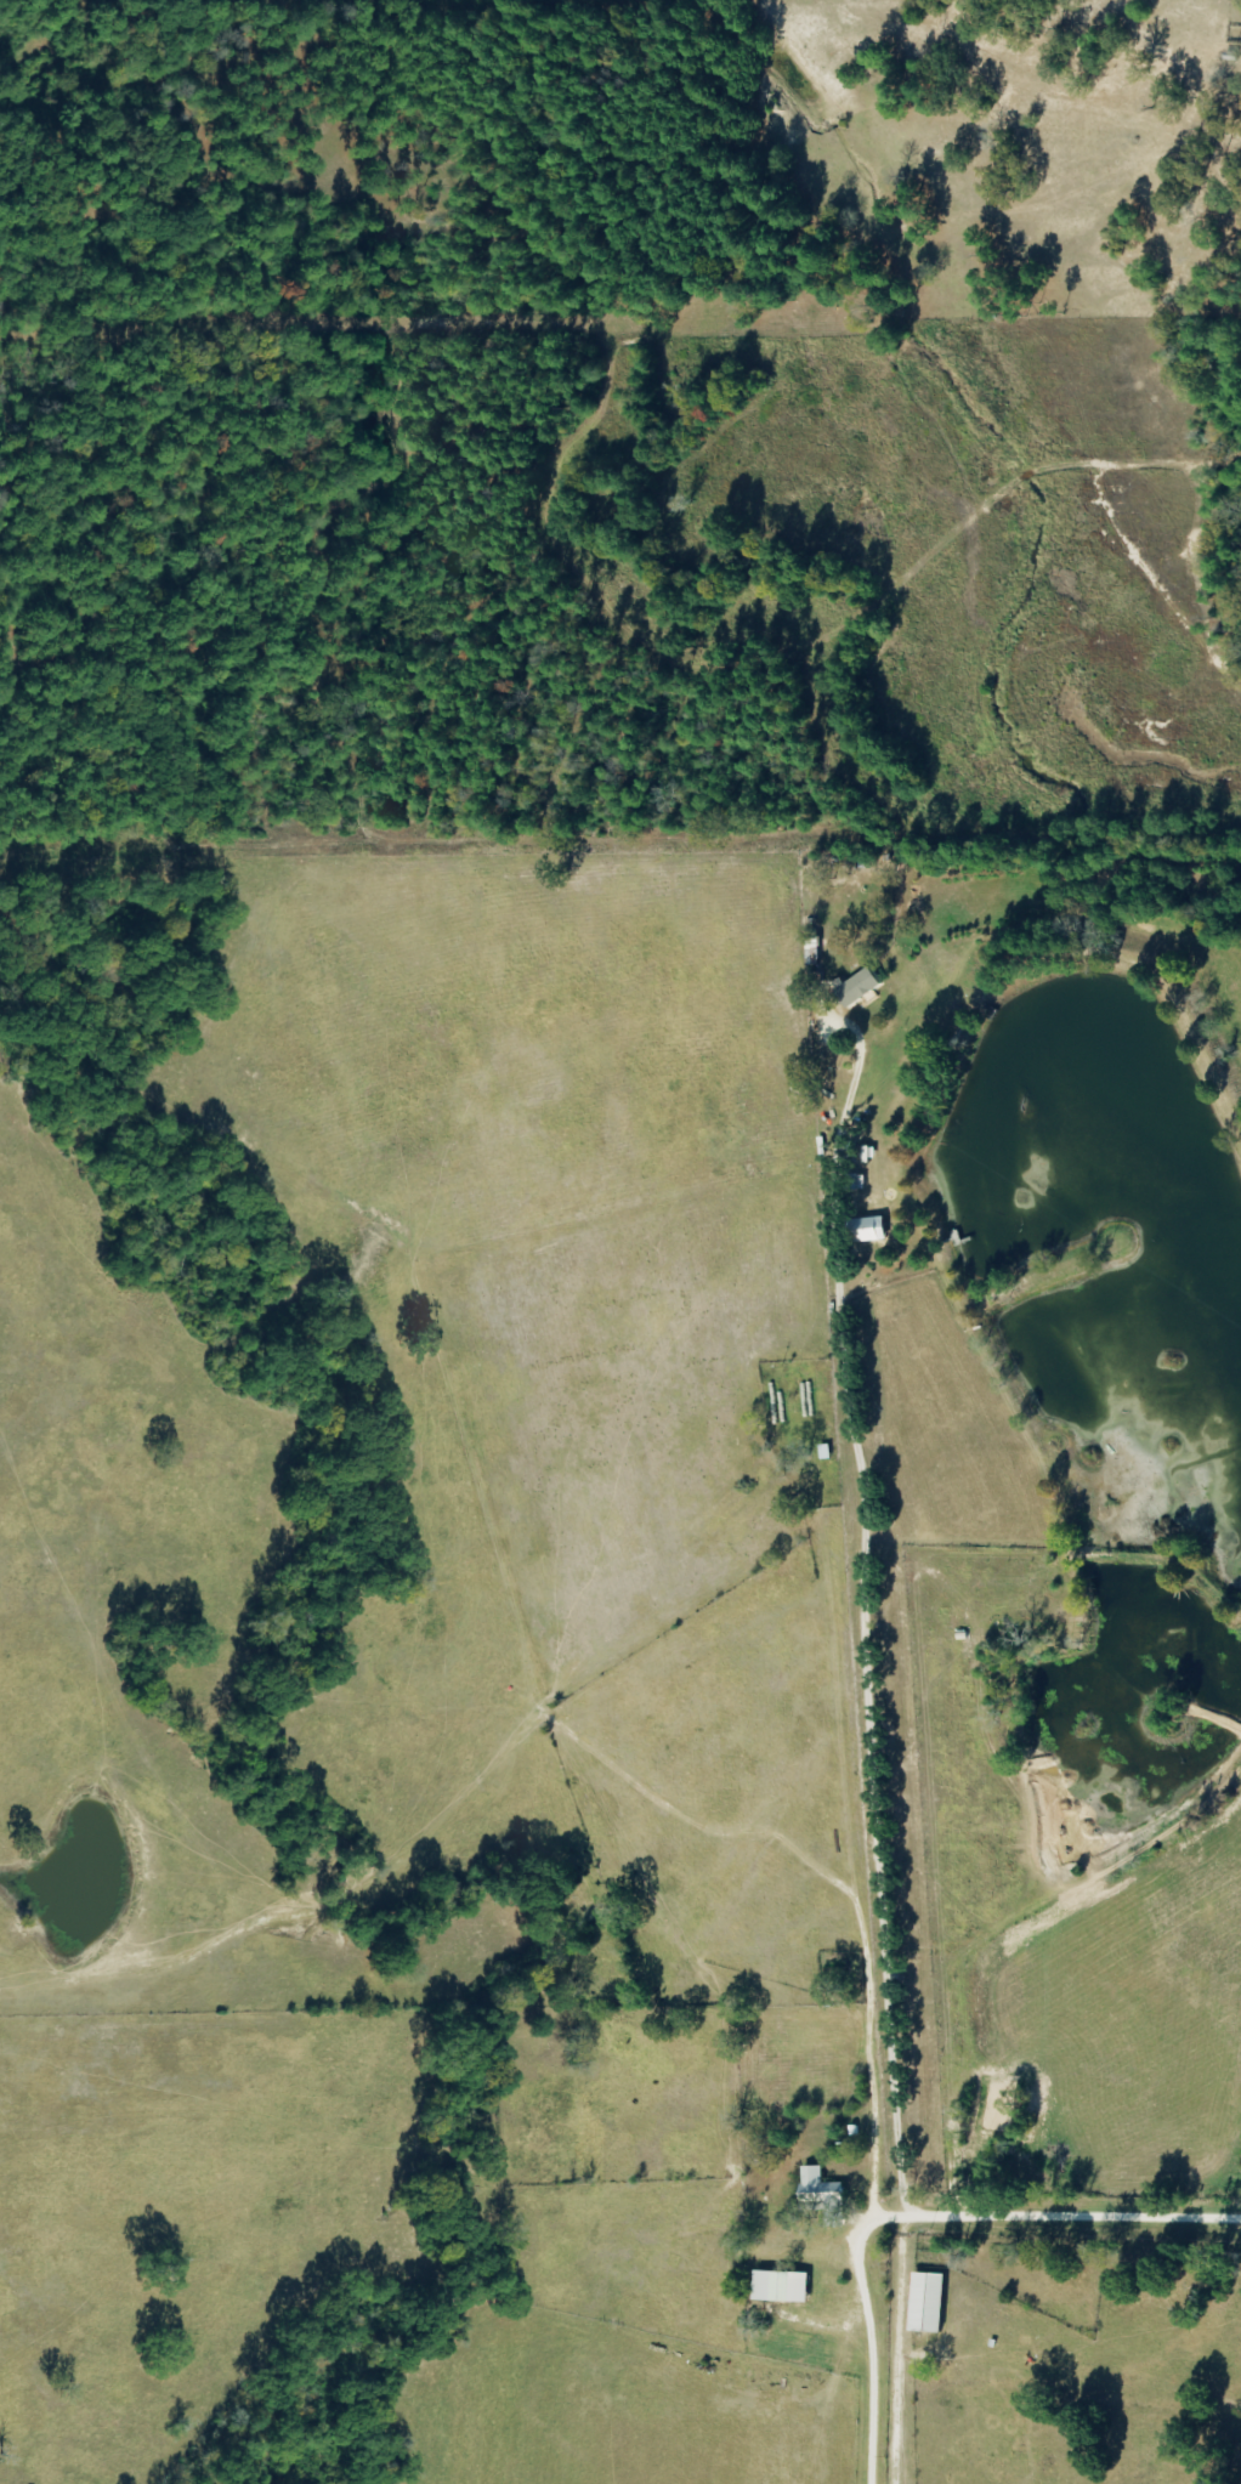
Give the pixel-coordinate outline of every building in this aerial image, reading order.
[(821,965),(821,943),(808,943),(808,965),(821,965)] [(855,1001),(855,982),(819,982),(819,1001),(855,1001)] [(887,1242),(886,1219),(852,1220),(853,1243),(887,1242)] [(818,2166),(797,2166),(797,2209),(841,2209),(841,2183),(818,2183),(818,2166)] [(768,2300),(786,2300),(786,2272),(768,2272),(768,2300)] [(943,2274),(911,2272),(907,2331),(940,2332),(943,2274)]
